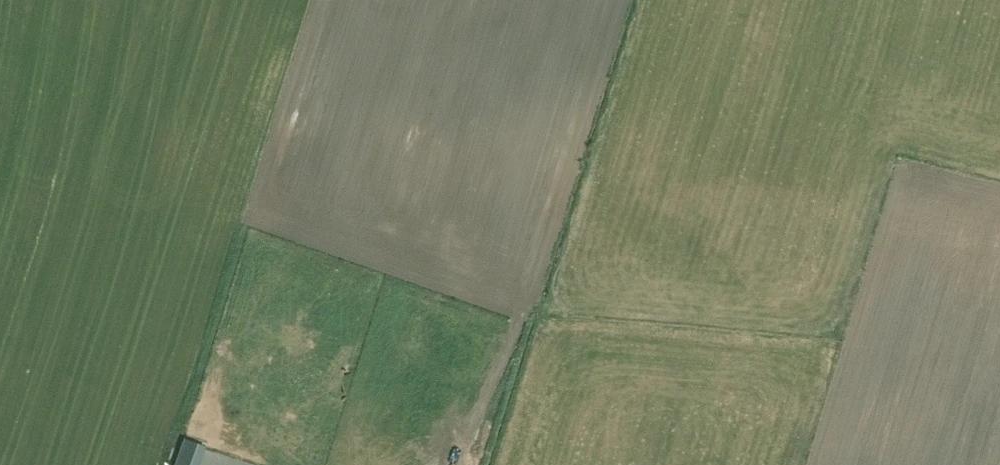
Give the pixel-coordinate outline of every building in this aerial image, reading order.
[(199,445),(185,440),(176,464),(191,464),(199,445)]
